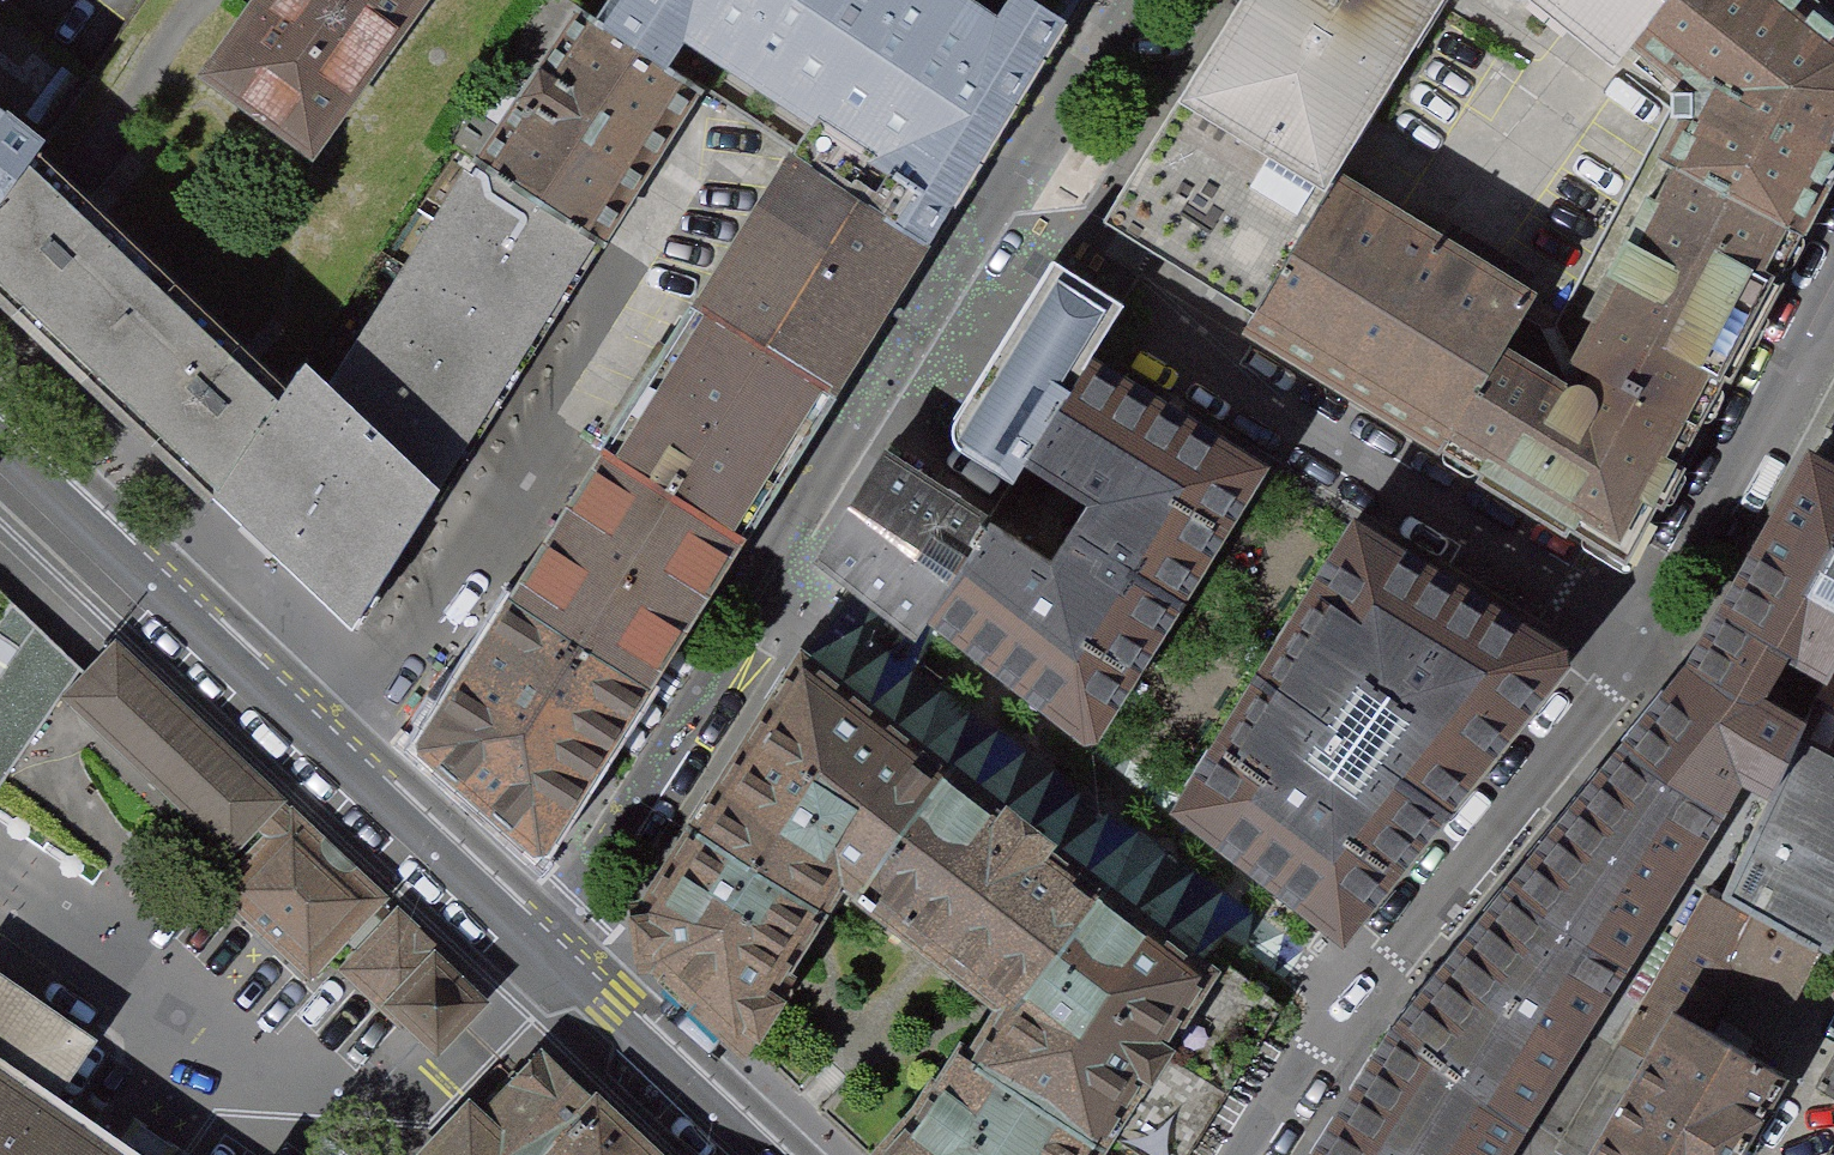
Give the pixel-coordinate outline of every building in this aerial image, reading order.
[(422,0),(276,0),(221,76),(317,145),(422,0)] [(561,47),(674,124),(743,175),(836,234),(907,279),(1054,45),(986,0),(596,0),(561,47)] [(1054,45),(1080,0),(986,0),(1054,45)] [(1099,224),(1239,311),(1325,171),(1402,49),(1325,0),(1245,0),(1099,224)] [(1402,49),(1433,0),(1325,0),(1402,49)] [(1620,68),(1646,36),(1676,0),(1535,0),(1620,68)] [(1788,0),(1676,0),(1646,36),(1700,78),(1709,133),(1659,228),(1776,289),(1833,176),(1833,37),(1788,0)] [(456,202),(575,282),(674,124),(561,47),(456,202)] [(44,159),(56,140),(0,94),(0,215),(44,159)] [(44,159),(0,215),(0,292),(204,486),(285,372),(44,159)] [(1535,306),(1325,171),(1239,311),(1457,446),(1503,364),(1535,306)] [(806,438),(907,279),(836,234),(743,175),(648,339),(806,438)] [(575,282),(456,202),(315,401),(285,372),(204,486),(359,613),(575,282)] [(1637,558),(1776,289),(1659,228),(1566,406),(1503,364),(1457,446),(1637,558)] [(1085,366),(1122,306),(1052,264),(955,425),(960,443),(1018,479),(1028,462),(1085,366)] [(806,438),(648,339),(561,490),(713,586),(806,438)] [(1258,473),(1085,366),(1028,462),(1082,497),(1044,559),(891,456),(851,518),(823,563),(916,630),(920,623),(1074,745),(1087,745),(1258,473)] [(1833,483),(1833,421),(1809,469),(1833,483)] [(1809,469),(1739,595),(1438,966),(1315,1154),(1492,1154),(1785,698),(1814,716),(1828,694),(1833,683),(1833,483),(1809,469)] [(615,741),(713,586),(561,490),(470,647),(615,741)] [(1557,660),(1359,535),(1176,828),(1333,953),(1560,675),(1557,660)] [(10,600),(0,590),(0,615),(10,600)] [(10,600),(0,615),(0,633),(17,645),(6,666),(0,675),(0,785),(61,696),(87,669),(10,600)] [(222,830),(262,788),(110,644),(87,669),(61,696),(213,839),(222,830)] [(615,741),(470,647),(418,737),(545,852),(615,741)] [(748,1033),(864,887),(950,779),(807,668),(625,923),(748,1033)] [(1797,771),(1732,896),(1828,946),(1833,933),(1833,790),(1797,771)] [(1015,1004),(1102,897),(950,779),(864,887),(1015,1004)] [(377,897),(262,788),(222,830),(252,859),(225,887),(310,968),(329,947),(339,937),(377,897)] [(1828,946),(1732,896),(1717,887),(1563,1154),(1600,1154),(1677,1018),(1709,1037),(1748,967),(1802,998),(1828,946)] [(1045,1154),(1082,1154),(1095,1135),(1104,1140),(1208,978),(1102,897),(1015,1004),(952,1080),(1045,1154)] [(480,993),(395,911),(356,952),(339,937),(329,947),(401,1017),(408,1010),(437,1038),(480,993)] [(1208,978),(1104,1140),(1128,1154),(1196,1154),(1282,1013),(1218,963),(1208,978)] [(0,971),(0,1154),(141,1154),(60,1099),(99,1040),(0,971)] [(1677,1018),(1600,1154),(1746,1154),(1788,1081),(1709,1037),(1677,1018)] [(424,1154),(660,1154),(548,1052),(485,1119),(470,1105),(424,1154)] [(952,1080),(892,1154),(1045,1154),(952,1080)]
